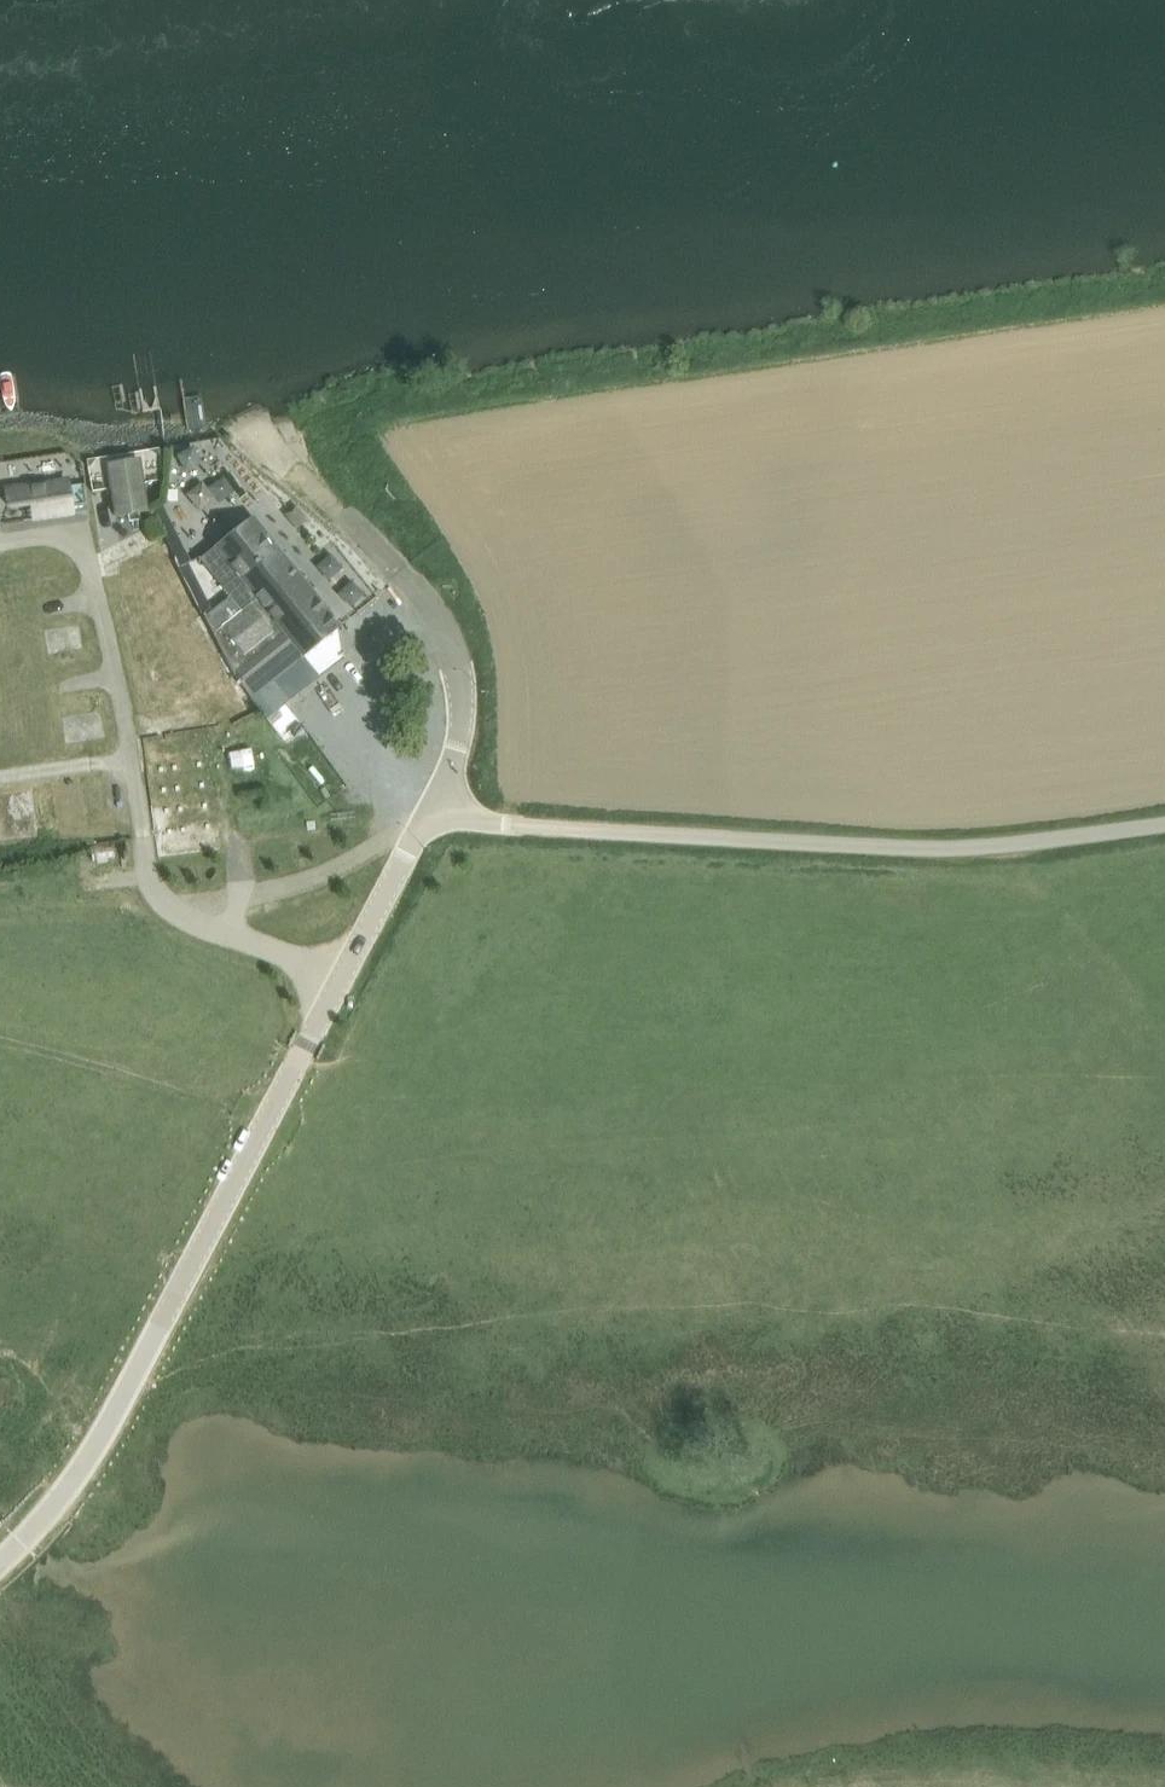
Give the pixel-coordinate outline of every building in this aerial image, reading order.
[(117,518),(148,513),(140,460),(108,465),(117,518)] [(32,522),(75,516),(69,478),(3,487),(6,511),(30,508),(32,522)] [(179,564),(253,700),(305,659),(304,657),(340,628),(250,520),(200,560),(197,554),(179,564)] [(167,829),(229,824),(227,795),(164,801),(167,829)]
